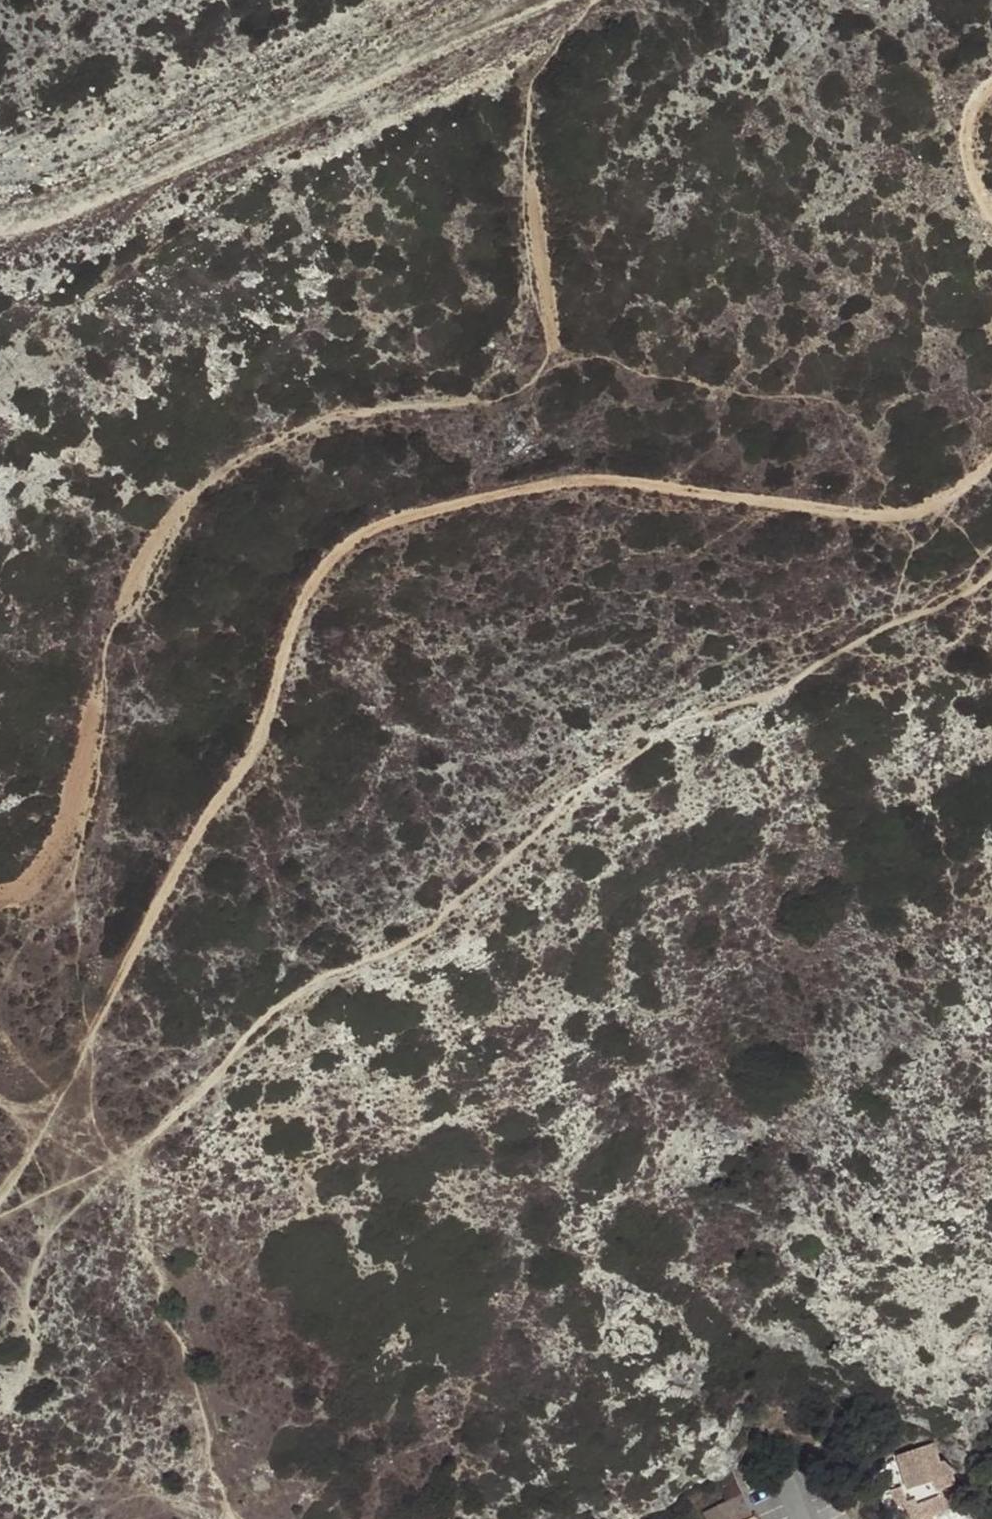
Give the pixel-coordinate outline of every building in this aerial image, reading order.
[(933,1441),(898,1452),(907,1481),(890,1486),(891,1490),(886,1491),(891,1505),(902,1501),(908,1518),(920,1518),(929,1515),(961,1504),(953,1482),(955,1481),(952,1472),(943,1459),(939,1460),(933,1441)] [(754,1517),(744,1496),(704,1515),(706,1518),(750,1518),(754,1517)]
